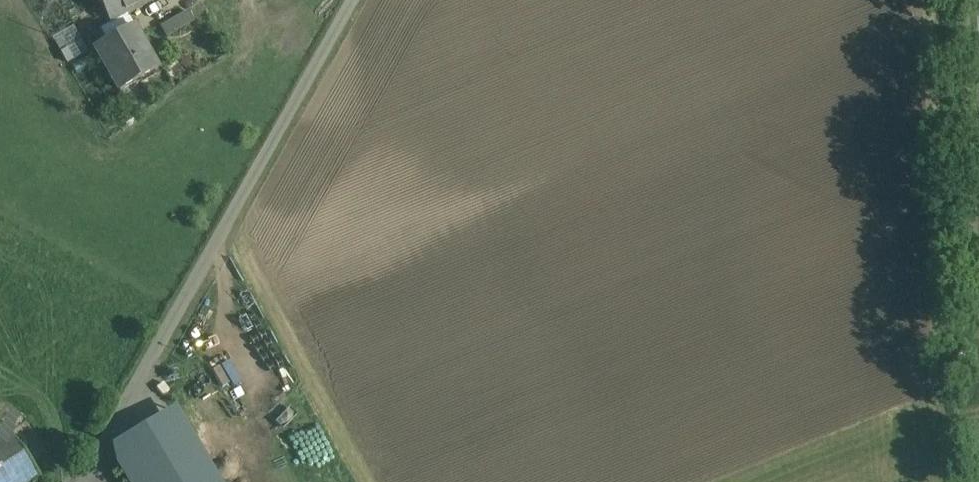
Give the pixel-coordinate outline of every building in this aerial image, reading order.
[(110,24),(111,25),(121,20),(156,0),(96,0),(110,24)] [(121,20),(111,25),(110,24),(99,30),(106,43),(133,29),(130,23),(125,26),(121,20)] [(106,43),(95,50),(119,93),(157,72),(157,71),(133,29),(106,43)] [(0,437),(0,481),(30,481),(38,477),(8,432),(0,437)]
